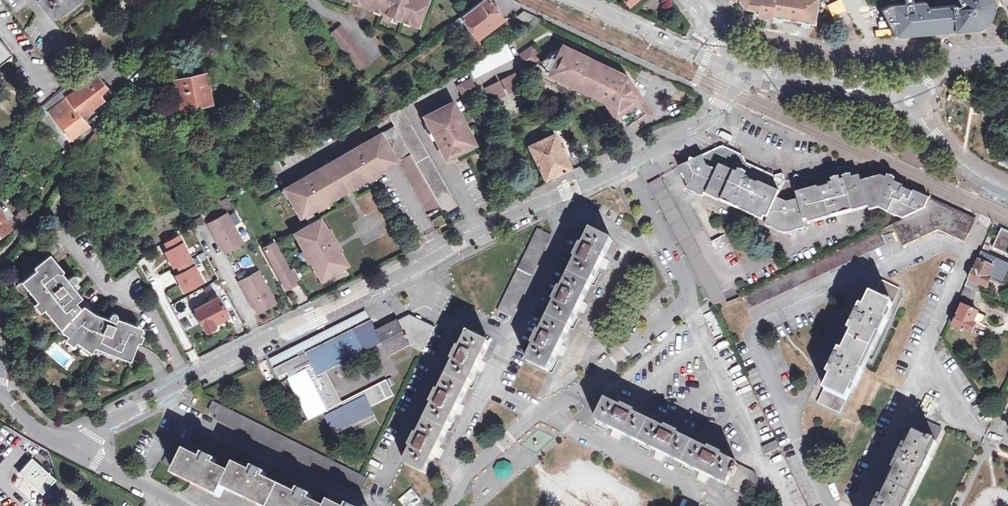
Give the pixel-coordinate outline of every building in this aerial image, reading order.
[(54,19),(79,0),(39,0),(54,19)] [(402,21),(402,23),(418,28),(428,0),(410,0),(372,0),(368,11),(380,15),(381,13),(402,21)] [(464,23),(478,38),(504,18),(489,0),(482,0),(446,27),(450,32),(464,23)] [(739,1),(745,9),(755,10),(756,6),(760,6),(759,14),(817,23),(821,0),(740,0),(739,1)] [(858,29),(859,31),(861,33),(863,34),(865,35),(867,35),(873,36),(880,38),(886,38),(896,37),(883,10),(877,0),(844,0),(858,29)] [(883,10),(896,37),(940,32),(929,8),(926,2),(914,3),(914,0),(907,0),(907,4),(892,5),(883,10)] [(929,8),(940,32),(957,32),(979,30),(987,25),(991,19),(996,11),(996,0),(960,0),(963,6),(958,6),(929,8)] [(534,25),(543,19),(538,16),(524,10),(516,17),(534,25)] [(337,25),(327,34),(359,70),(369,61),(337,25)] [(12,51),(0,36),(0,61),(12,51)] [(474,77),(513,58),(504,43),(467,65),(474,77)] [(535,66),(543,77),(555,83),(561,85),(600,102),(612,118),(617,114),(626,126),(635,122),(633,119),(645,113),(635,98),(633,100),(626,89),(616,95),(614,91),(610,89),(611,85),(619,88),(622,82),(619,75),(617,76),(612,67),(581,53),(560,43),(556,50),(548,55),(539,61),(540,62),(535,66)] [(527,67),(540,58),(531,46),(519,54),(527,67)] [(45,105),(56,119),(69,139),(89,124),(83,116),(105,100),(99,94),(108,86),(100,78),(104,75),(112,83),(125,71),(112,59),(98,69),(101,71),(97,74),(96,73),(71,93),(69,91),(68,92),(65,88),(45,105)] [(623,73),(612,67),(617,76),(619,75),(622,82),(619,88),(611,85),(610,89),(614,91),(616,95),(626,89),(633,100),(635,98),(645,113),(633,119),(635,122),(651,114),(637,93),(623,73)] [(507,93),(521,86),(515,73),(501,80),(507,93)] [(180,108),(210,102),(205,74),(174,79),(180,108)] [(464,98),(477,92),(474,85),(471,79),(457,85),(460,91),(464,98)] [(491,101),(505,95),(498,81),(485,88),(491,101)] [(446,158),(469,146),(467,142),(472,140),(453,102),(425,117),(446,158)] [(457,206),(398,106),(387,113),(393,125),(441,206),(444,213),(457,206)] [(69,139),(56,119),(48,125),(63,145),(70,140),(69,139)] [(393,125),(380,132),(396,161),(426,214),(441,206),(393,125)] [(388,166),(396,161),(380,132),(372,137),(365,141),(367,144),(335,162),(350,188),(382,169),(388,166)] [(546,179),(571,167),(555,132),(529,146),(544,177),(542,178),(543,181),(546,180),(546,179)] [(784,232),(836,217),(835,212),(851,207),(853,212),(860,210),(868,208),(869,212),(878,209),(888,214),(889,210),(908,218),(925,208),(929,199),(915,193),(914,195),(903,190),(904,188),(880,177),(873,179),(846,167),(803,179),(795,176),(792,182),(797,200),(785,203),(777,198),(784,183),(783,174),(774,176),(746,164),(742,156),(723,146),(678,169),(686,187),(704,195),(707,191),(722,198),(720,202),(734,209),(736,205),(764,217),(762,221),(768,224),(784,232)] [(330,195),(341,189),(326,163),(283,188),(300,216),(332,198),(330,195)] [(660,177),(647,184),(714,308),(727,302),(660,177)] [(707,191),(704,195),(720,202),(722,198),(707,191)] [(28,197),(15,217),(23,222),(37,202),(28,197)] [(976,221),(929,199),(925,208),(908,218),(903,220),(893,224),(893,225),(903,246),(941,231),(966,242),(976,221)] [(736,205),(734,209),(762,221),(764,217),(736,205)] [(836,217),(853,212),(851,207),(835,212),(836,217)] [(11,227),(0,210),(0,235),(11,227)] [(889,210),(888,214),(903,220),(908,218),(889,210)] [(243,242),(227,213),(208,224),(217,240),(218,240),(225,252),(243,242)] [(305,226),(298,231),(305,244),(301,246),(311,264),(316,262),(325,277),(333,272),(346,265),(320,218),(305,226)] [(500,310),(510,315),(552,233),(540,223),(495,312),(498,314),(500,310)] [(613,240),(591,229),(584,244),(581,243),(574,257),(577,258),(562,288),(560,287),(553,301),(555,302),(541,332),(539,330),(532,344),(534,345),(527,360),(548,370),(613,240)] [(1002,229),(993,248),(1007,255),(1007,232),(1002,229)] [(742,297),(749,310),(886,245),(880,232),(742,297)] [(204,281),(180,237),(167,244),(170,251),(167,253),(175,267),(178,266),(182,273),(177,276),(185,291),(204,281)] [(274,243),(265,248),(285,285),(294,280),(274,243)] [(965,286),(977,292),(978,292),(981,285),(987,288),(991,280),(1003,285),(1007,274),(1007,264),(982,252),(970,279),(969,279),(965,286)] [(202,258),(214,281),(218,278),(206,256),(202,258)] [(45,262),(43,259),(35,267),(37,269),(26,278),(32,285),(29,287),(40,300),(42,299),(47,305),(45,307),(55,318),(58,316),(65,324),(63,327),(69,333),(68,335),(76,341),(79,339),(93,349),(95,345),(105,350),(105,352),(120,358),(123,350),(133,354),(138,341),(140,342),(144,332),(126,324),(118,320),(119,316),(119,315),(114,312),(112,313),(110,316),(105,314),(103,316),(95,313),(89,309),(90,306),(85,302),(81,297),(83,295),(77,288),(73,283),(76,280),(77,277),(74,273),(72,274),(68,277),(52,257),(45,262)] [(258,270),(239,281),(250,300),(251,299),(258,312),(275,302),(258,270)] [(821,402),(843,412),(856,384),(859,386),(866,371),(863,369),(880,334),(882,335),(889,320),(886,319),(901,288),(885,281),(883,279),(876,295),(872,293),(866,307),(862,305),(859,313),(856,312),(852,320),(855,321),(851,329),(854,331),(845,350),(842,349),(838,357),(836,355),(832,364),(834,365),(831,372),(834,374),(821,402)] [(1003,285),(991,280),(987,288),(999,294),(1003,285)] [(977,292),(965,286),(959,301),(970,306),(977,292)] [(220,321),(229,316),(218,296),(194,309),(208,334),(223,326),(220,321)] [(957,304),(948,324),(972,334),(976,325),(979,326),(984,316),(957,304)] [(366,311),(270,359),(273,365),(299,352),(305,349),(369,318),(366,311)] [(713,311),(705,313),(712,333),(720,330),(713,311)] [(305,349),(299,352),(301,356),(276,370),(280,378),(289,373),(291,378),(289,379),(310,419),(321,414),(323,413),(335,435),(375,415),(372,409),(387,401),(380,386),(343,403),(327,373),(383,346),(389,357),(410,347),(412,348),(422,353),(423,354),(436,328),(411,316),(377,332),(371,321),(307,353),(305,349)] [(490,342),(469,332),(462,348),(460,347),(453,360),(456,361),(441,391),(439,390),(432,404),(434,405),(420,435),(418,434),(412,447),(413,447),(406,463),(427,473),(490,342)] [(123,350),(120,358),(130,362),(133,354),(123,350)] [(936,399),(928,396),(920,413),(928,417),(936,399)] [(759,484),(759,483),(759,482),(760,481),(760,479),(759,478),(759,477),(758,476),(758,475),(756,473),(754,472),(722,456),(722,454),(710,448),(709,450),(679,435),(679,433),(666,427),(665,429),(635,414),(636,412),(623,406),(621,407),(607,401),(597,421),(744,493),(745,493),(747,494),(749,494),(751,493),(753,492),(755,490),(757,487),(759,484)] [(214,402),(210,411),(219,416),(217,420),(364,490),(371,477),(363,473),(214,402)] [(922,436),(936,442),(942,429),(929,422),(922,436)] [(936,442),(922,436),(915,432),(908,446),(905,444),(893,468),(897,470),(884,497),(881,495),(876,505),(906,505),(922,472),(924,473),(931,457),(929,456),(936,442)] [(766,455),(780,448),(776,440),(762,447),(766,455)] [(308,498),(310,494),(298,488),(296,492),(264,477),(266,473),(253,467),(252,471),(235,463),(231,471),(214,463),(216,459),(203,452),(201,456),(172,443),(162,464),(174,470),(173,472),(219,494),(224,485),(267,505),(325,505),(308,498)] [(20,471),(43,492),(56,478),(33,457),(20,471)] [(397,500),(403,505),(414,505),(421,500),(410,488),(397,500)]
